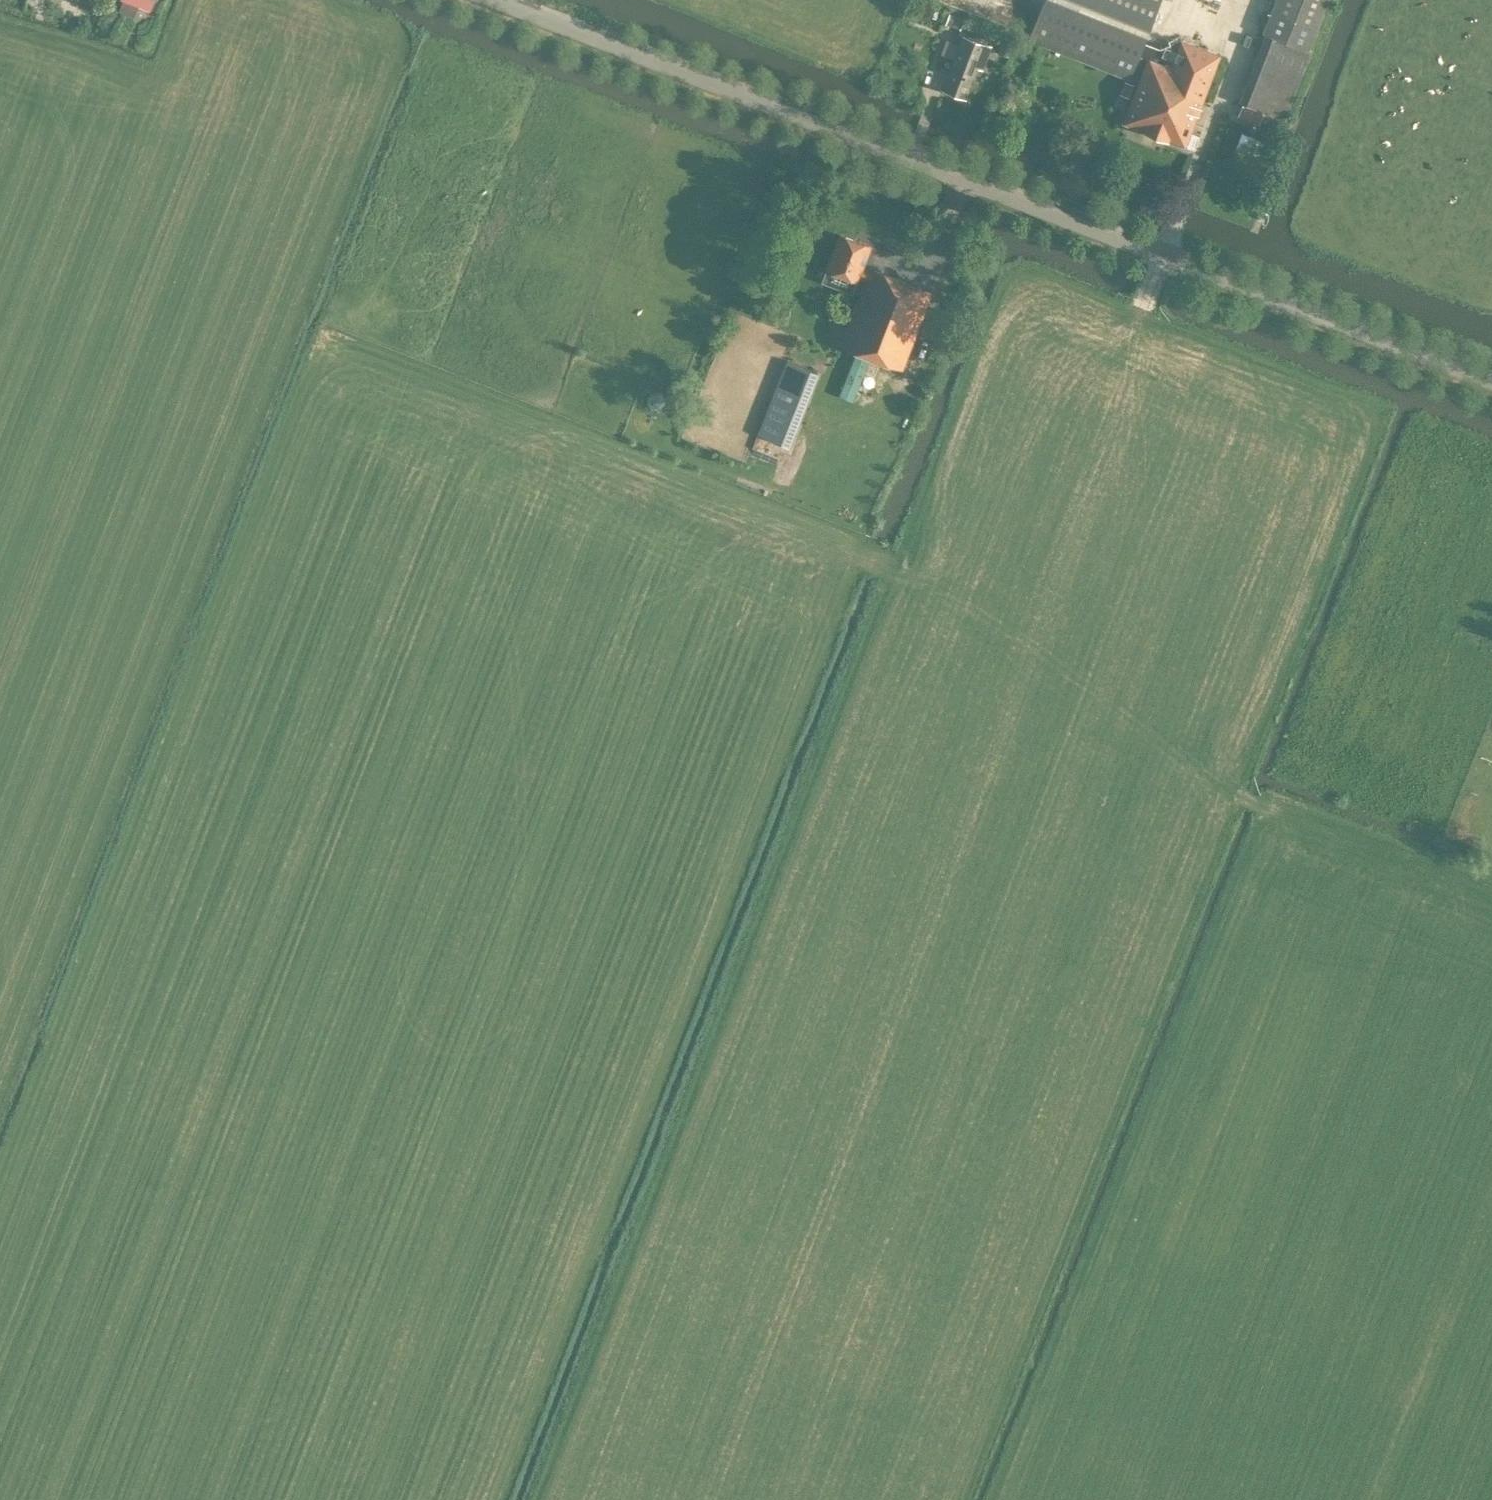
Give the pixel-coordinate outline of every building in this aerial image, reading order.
[(119,10),(133,15),(137,5),(150,10),(153,0),(123,0),(119,10)] [(1124,122),(1185,145),(1220,54),(1182,40),(1162,48),(1145,43),(1162,0),(1044,0),(1029,40),(1139,83),(1124,122)] [(1263,33),(1265,33),(1239,102),(1285,119),(1329,0),(1275,0),(1263,33)] [(949,13),(946,23),(961,29),(964,19),(949,13)] [(966,98),(977,68),(983,70),(992,46),(963,35),(954,59),(953,59),(942,88),(966,98)] [(1009,38),(1003,53),(1011,56),(1016,41),(1009,38)] [(1125,81),(1119,94),(1130,98),(1135,85),(1125,81)] [(932,293),(870,270),(869,273),(862,270),(871,247),(841,236),(828,270),(858,282),(860,278),(866,281),(841,345),(903,369),(932,293)]
